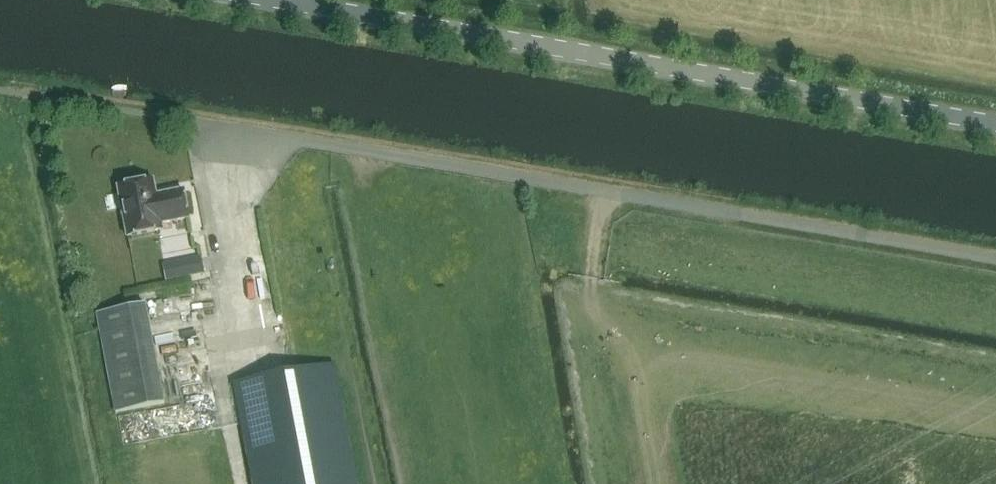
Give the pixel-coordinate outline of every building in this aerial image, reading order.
[(119,186),(128,236),(163,229),(162,223),(190,218),(184,189),(157,195),(154,179),(119,186)] [(205,274),(201,256),(164,264),(167,282),(205,274)] [(146,302),(98,312),(119,414),(167,404),(146,302)] [(336,364),(234,383),(253,483),(359,483),(336,364)]
